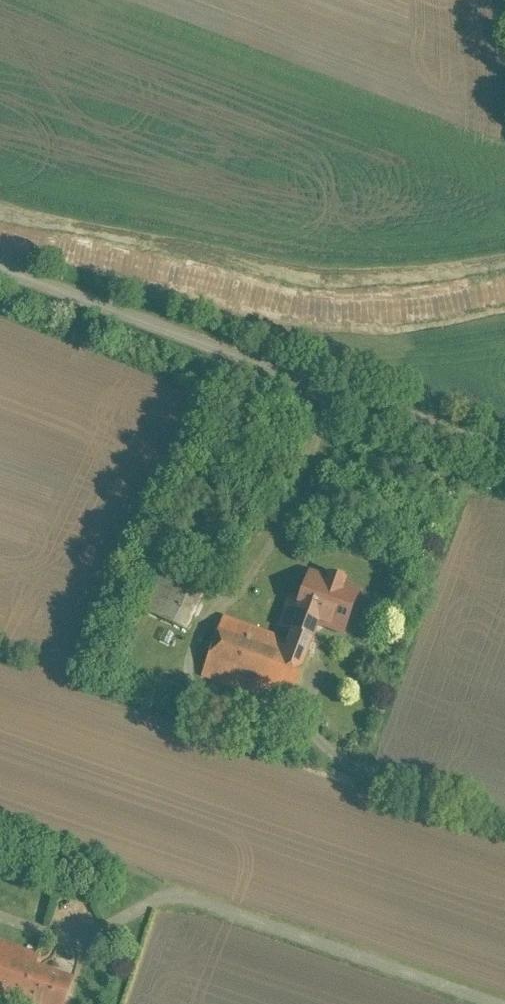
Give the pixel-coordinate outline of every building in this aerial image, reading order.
[(313,577),(299,615),(295,626),(320,635),(345,644),(363,595),(313,577)] [(151,619),(186,636),(204,601),(169,584),(151,619)] [(226,622),(204,679),(290,711),(320,635),(295,626),(299,615),(286,609),(274,640),(226,622)] [(37,972),(42,958),(0,943),(0,1003),(68,1003),(75,985),(37,972)]
